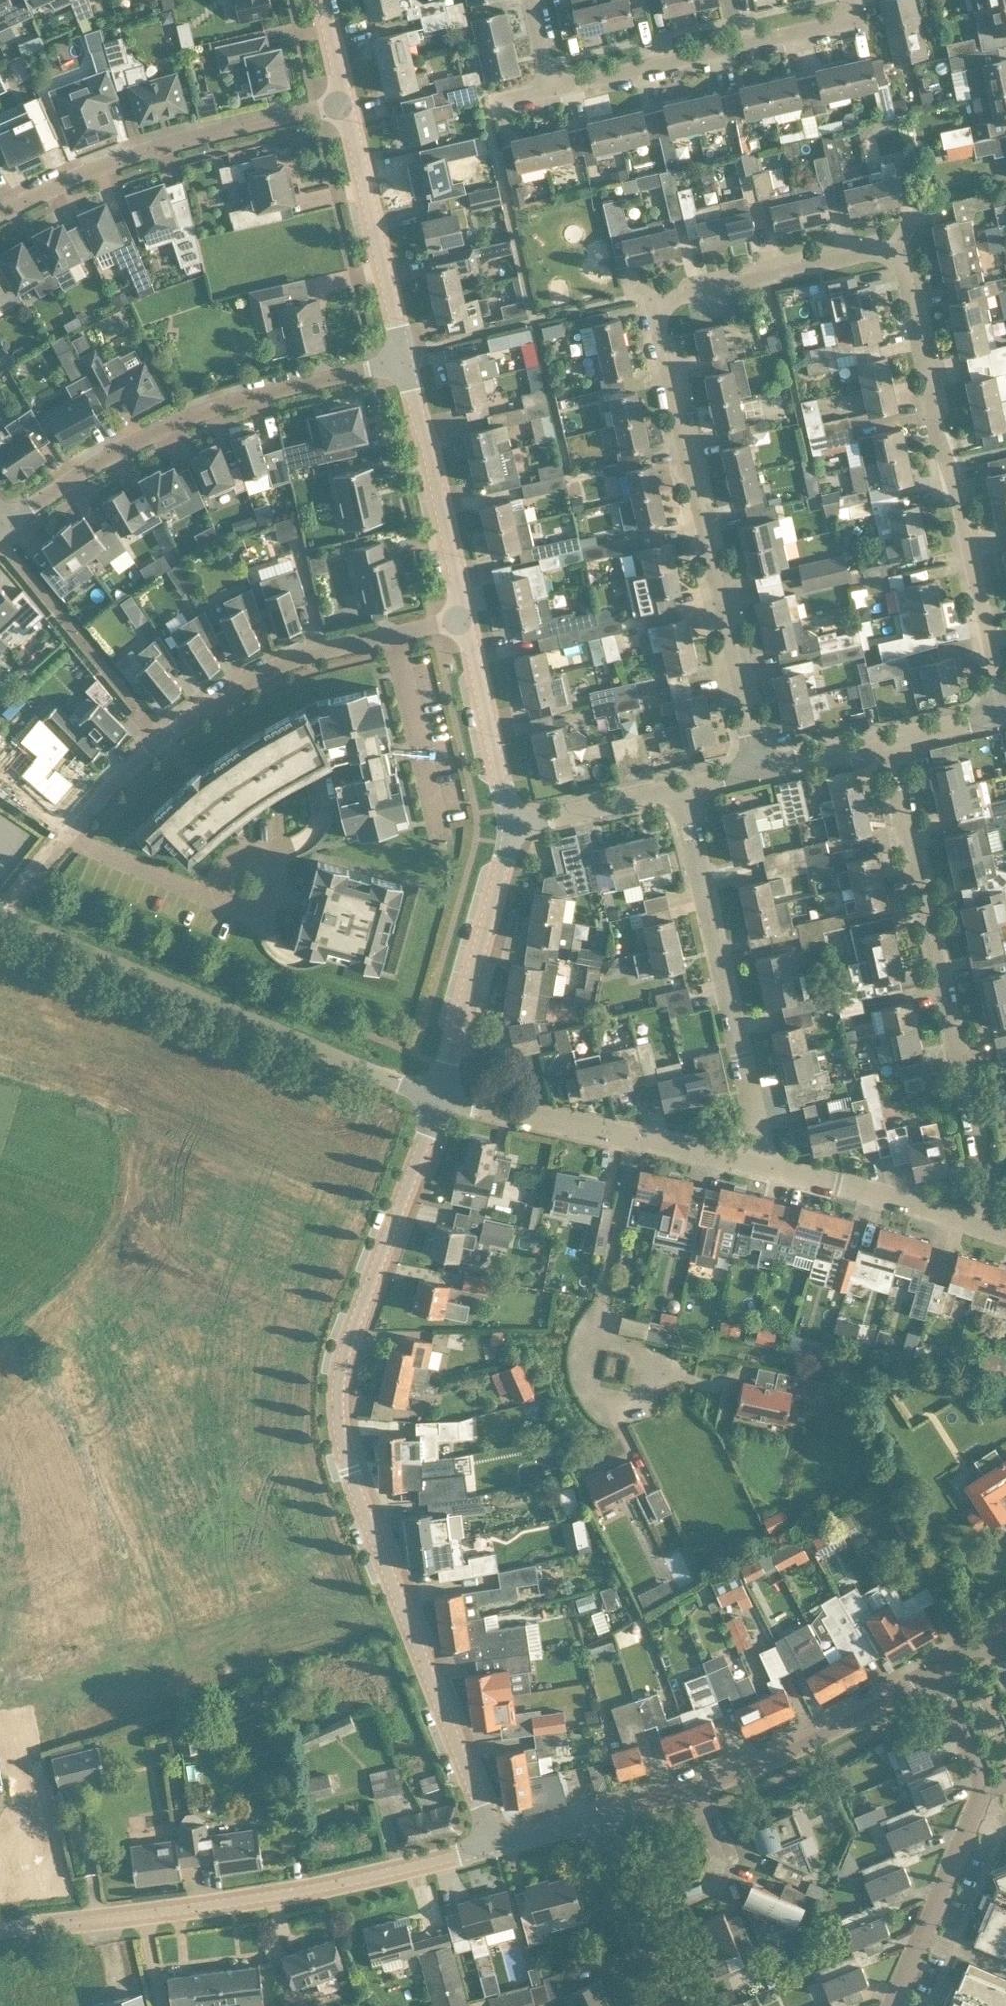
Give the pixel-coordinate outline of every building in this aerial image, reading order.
[(5,19),(9,17),(12,24),(33,14),(30,7),(27,0),(0,0),(0,13),(5,19)] [(55,8),(71,1),(71,0),(48,0),(55,8)] [(71,1),(78,20),(94,14),(90,0),(71,0),(71,1)] [(164,9),(173,7),(171,0),(162,0),(164,9)] [(240,20),(273,13),(270,0),(235,0),(240,20)] [(369,16),(406,8),(408,19),(420,16),(417,1),(420,1),(419,0),(366,0),(369,16)] [(417,1),(420,16),(447,10),(444,0),(423,0),(420,1),(417,1)] [(447,10),(448,17),(465,13),(462,1),(447,5),(446,0),(444,0),(447,10)] [(579,34),(606,28),(600,2),(600,0),(572,0),(579,34)] [(600,2),(606,28),(633,21),(628,0),(600,0),(600,2)] [(666,14),(693,8),(691,0),(663,0),(666,14)] [(896,62),(926,56),(914,0),(882,0),(896,62)] [(973,10),(988,7),(1005,3),(1005,0),(971,0),(973,10)] [(988,7),(994,33),(1005,31),(1005,3),(988,7)] [(172,9),(161,12),(163,23),(175,20),(172,9)] [(447,10),(420,16),(425,39),(452,33),(450,25),(448,17),(447,10)] [(473,19),(480,49),(511,42),(504,12),(473,19)] [(465,13),(448,17),(450,25),(451,25),(452,28),(467,24),(465,13)] [(80,20),(84,31),(92,28),(89,17),(80,20)] [(105,46),(104,41),(100,28),(85,32),(90,50),(105,46)] [(374,38),(381,65),(411,58),(407,44),(420,41),(417,28),(374,38)] [(122,36),(104,41),(105,46),(111,66),(124,62),(129,61),(127,53),(122,36)] [(266,36),(217,46),(223,70),(236,66),(243,64),(246,76),(251,75),(256,96),(272,92),(271,88),(289,84),(288,79),(291,77),(289,68),(285,67),(281,46),(269,49),(266,36)] [(17,46),(21,56),(45,46),(42,37),(17,46)] [(947,43),(950,56),(977,50),(974,38),(947,43)] [(511,42),(480,49),(483,60),(487,79),(517,73),(511,42)] [(950,56),(953,71),(969,67),(972,80),(968,81),(971,96),(1005,89),(1005,59),(1000,60),(997,46),(978,50),(977,50),(950,56)] [(870,57),(843,63),(850,93),(877,86),(877,85),(888,83),(882,58),(871,61),(870,57)] [(411,58),(381,65),(387,92),(430,82),(427,69),(414,72),(411,58)] [(806,76),(815,113),(816,118),(826,116),(825,111),(827,111),(824,98),(850,93),(843,63),(816,69),(817,73),(806,76)] [(137,65),(125,68),(130,85),(135,103),(140,122),(186,109),(181,90),(176,71),(147,79),(141,80),(137,65)] [(477,69),(461,72),(464,85),(475,83),(474,81),(480,80),(477,69)] [(108,70),(51,91),(60,115),(58,118),(62,127),(65,128),(72,147),(77,145),(80,148),(90,144),(91,140),(115,131),(103,99),(117,94),(110,76),(108,70)] [(432,92),(432,93),(464,85),(461,72),(461,71),(435,77),(438,90),(432,92)] [(794,74),(767,80),(774,110),(775,110),(777,118),(803,112),(804,116),(815,113),(806,76),(795,78),(794,74)] [(741,91),(730,93),(736,119),(774,110),(767,80),(740,87),(741,91)] [(432,93),(435,105),(399,113),(406,141),(450,130),(447,116),(454,115),(450,100),(478,93),(475,83),(464,85),(432,93)] [(932,89),(920,92),(922,105),(935,103),(932,89)] [(971,96),(972,97),(979,96),(982,110),(979,110),(981,121),(974,123),(977,136),(1003,130),(1000,120),(1005,119),(1005,89),(971,96)] [(718,92),(691,98),(698,128),(736,119),(730,93),(719,96),(718,92)] [(0,132),(0,140),(9,162),(15,160),(19,170),(45,158),(41,148),(46,146),(45,142),(58,136),(40,96),(24,102),(31,118),(0,132)] [(665,108),(654,111),(660,136),(667,168),(679,165),(672,134),(698,128),(691,98),(664,104),(665,108)] [(642,109),(615,116),(622,145),(660,136),(654,111),(643,113),(642,109)] [(819,125),(821,133),(857,124),(854,111),(846,113),(842,120),(819,125)] [(857,124),(860,136),(899,127),(896,115),(857,124)] [(589,126),(578,128),(584,154),(585,154),(587,165),(598,162),(596,151),(622,145),(615,116),(588,122),(589,126)] [(970,125),(941,131),(944,147),(974,141),(970,125)] [(566,127),(539,133),(546,163),(584,154),(578,128),(567,131),(566,127)] [(502,146),(507,171),(510,183),(522,180),(519,169),(546,163),(539,133),(512,139),(513,143),(502,146)] [(739,136),(743,152),(747,151),(752,150),(748,133),(739,136)] [(447,155),(430,159),(411,164),(418,193),(448,186),(444,169),(461,165),(463,162),(460,153),(489,146),(487,134),(467,138),(444,144),(447,155)] [(822,137),(826,155),(832,181),(842,179),(844,178),(834,134),(822,137)] [(991,138),(991,137),(972,142),(975,156),(993,152),(994,157),(1005,154),(1005,134),(991,138)] [(739,174),(752,171),(750,160),(748,153),(747,151),(743,152),(735,154),(739,174)] [(748,153),(750,160),(752,171),(759,200),(769,197),(769,196),(769,195),(760,151),(748,153)] [(221,167),(223,180),(240,177),(241,180),(247,179),(252,201),(245,202),(246,206),(232,209),(236,229),(283,218),(280,205),(295,201),(293,192),(288,193),(287,187),(292,186),(288,168),(284,169),(283,164),(282,164),(282,166),(279,167),(276,154),(253,159),(253,160),(221,167)] [(819,180),(820,184),(822,184),(832,181),(826,155),(814,157),(819,180)] [(869,173),(871,182),(877,207),(904,201),(898,175),(893,160),(881,162),(883,169),(872,171),(872,172),(869,173)] [(700,165),(704,183),(713,181),(708,163),(700,165)] [(673,167),(659,170),(670,220),(685,217),(678,189),(673,167)] [(744,195),(720,201),(729,241),(756,235),(748,202),(759,200),(752,171),(739,174),(744,195)] [(638,178),(640,189),(651,187),(650,185),(661,183),(659,173),(638,178)] [(842,179),(845,188),(851,213),(877,207),(871,182),(869,173),(844,178),(842,179)] [(797,199),(803,224),(830,218),(822,184),(820,184),(819,180),(794,186),(795,190),(797,199)] [(170,202),(163,183),(128,194),(142,236),(169,227),(182,266),(202,259),(188,196),(170,202)] [(432,246),(434,256),(449,253),(446,243),(457,240),(457,241),(462,239),(459,226),(469,224),(465,206),(471,205),(472,209),(483,207),(502,203),(498,185),(479,190),(448,196),(452,214),(424,220),(430,246),(432,246)] [(510,187),(514,205),(526,203),(522,185),(510,187)] [(769,196),(769,197),(776,230),(803,224),(797,199),(795,190),(769,195),(769,196)] [(933,224),(939,250),(976,243),(970,218),(976,208),(994,205),(991,191),(952,200),(957,219),(933,224)] [(993,197),(995,210),(1005,208),(1005,194),(993,197)] [(604,205),(603,206),(614,255),(626,252),(628,264),(655,258),(649,233),(646,222),(646,224),(632,227),(628,225),(622,198),(602,202),(604,205)] [(693,207),(697,222),(698,228),(700,235),(702,247),(729,241),(720,201),(696,207),(693,207)] [(88,214),(81,217),(96,252),(111,246),(120,268),(127,265),(140,296),(155,289),(124,218),(113,223),(105,204),(87,211),(88,214)] [(646,222),(649,233),(655,258),(682,252),(676,227),(665,229),(663,218),(646,222)] [(35,234),(41,246),(49,261),(63,287),(76,281),(67,263),(79,257),(78,256),(82,254),(84,257),(91,253),(79,225),(66,232),(62,224),(53,229),(52,226),(35,234)] [(984,229),(986,240),(1001,237),(998,225),(984,229)] [(1001,237),(986,240),(989,252),(1003,248),(1001,237)] [(427,271),(433,295),(461,289),(458,276),(479,272),(477,266),(488,257),(513,252),(510,239),(449,253),(434,256),(430,258),(433,270),(427,271)] [(9,276),(18,290),(33,281),(46,292),(57,286),(44,264),(49,261),(41,246),(28,253),(22,242),(0,254),(0,260),(9,276)] [(976,243),(939,250),(944,277),(970,272),(969,269),(981,267),(976,243)] [(827,293),(842,289),(848,315),(848,316),(876,310),(870,283),(856,286),(855,274),(824,280),(827,293)] [(3,309),(22,298),(18,290),(9,276),(0,282),(0,304),(3,309)] [(953,301),(950,302),(956,329),(983,323),(992,321),(989,305),(987,294),(998,291),(1005,290),(1005,277),(996,279),(972,284),(975,297),(953,301)] [(281,284),(262,288),(250,291),(255,313),(279,308),(289,355),(324,347),(321,332),(325,331),(321,315),(317,316),(314,300),(284,307),(283,301),(285,301),(281,284)] [(461,289),(433,295),(438,319),(446,318),(449,330),(483,323),(481,315),(490,313),(487,296),(464,302),(461,289)] [(111,296),(116,307),(140,296),(137,291),(127,295),(125,290),(111,296)] [(527,312),(524,300),(501,305),(504,318),(527,312)] [(807,360),(807,362),(837,356),(856,352),(868,349),(866,339),(881,336),(876,310),(848,316),(848,315),(832,319),(838,343),(818,347),(820,358),(807,360)] [(85,311),(77,316),(81,324),(89,320),(85,311)] [(607,311),(587,315),(589,325),(594,324),(601,357),(627,351),(619,318),(610,320),(607,311)] [(77,316),(65,323),(69,331),(81,324),(77,316)] [(956,329),(961,355),(988,349),(991,362),(1005,358),(1005,345),(997,347),(992,321),(983,323),(956,329)] [(542,327),(544,338),(564,334),(562,323),(542,327)] [(711,354),(714,364),(734,359),(732,349),(727,350),(721,324),(696,329),(702,357),(711,354)] [(531,328),(488,338),(491,350),(534,340),(531,328)] [(83,333),(72,339),(78,351),(90,345),(83,333)] [(767,335),(770,351),(781,348),(777,333),(767,335)] [(65,335),(51,342),(58,356),(72,349),(65,335)] [(124,393),(131,407),(137,403),(139,407),(161,396),(143,362),(127,371),(118,353),(102,362),(95,350),(79,358),(103,404),(124,393)] [(448,360),(453,384),(493,375),(493,374),(498,372),(495,357),(489,358),(487,351),(477,354),(448,360)] [(627,351),(601,357),(606,378),(601,379),(604,392),(625,387),(622,375),(632,372),(627,351)] [(856,352),(837,356),(839,367),(858,363),(858,361),(856,352)] [(858,363),(864,388),(891,382),(886,355),(858,361),(858,363)] [(837,356),(807,362),(809,373),(839,367),(837,356)] [(706,375),(712,403),(738,397),(751,393),(743,357),(734,359),(714,364),(716,373),(706,375)] [(972,406),(1005,399),(1005,375),(1005,373),(1005,358),(991,362),(994,375),(967,380),(972,406)] [(550,365),(553,377),(563,374),(560,362),(550,365)] [(524,406),(503,410),(503,411),(547,401),(544,389),(538,365),(526,368),(532,392),(521,394),(524,406)] [(73,399),(48,412),(65,444),(89,431),(87,427),(99,420),(96,413),(105,409),(86,374),(66,384),(73,399)] [(493,375),(453,384),(459,408),(488,402),(485,390),(491,389),(496,384),(493,375)] [(891,382),(864,388),(869,414),(897,408),(891,382)] [(625,387),(604,392),(605,398),(610,397),(616,424),(642,418),(636,391),(626,393),(625,387)] [(738,397),(712,403),(718,430),(728,427),(730,437),(751,432),(750,431),(749,424),(748,423),(744,424),(738,397)] [(972,406),(978,433),(981,432),(984,445),(1005,440),(1005,399),(972,406)] [(547,401),(503,411),(506,425),(541,417),(546,440),(555,438),(550,415),(547,401)] [(330,408),(330,412),(319,414),(325,440),(284,450),(288,469),(289,469),(357,453),(354,440),(366,438),(358,405),(347,408),(346,404),(330,408)] [(40,449),(39,447),(50,439),(31,407),(5,424),(14,438),(0,447),(0,461),(12,479),(21,473),(23,476),(33,469),(31,466),(42,459),(37,451),(40,449)] [(849,415),(807,424),(809,436),(852,428),(849,415)] [(642,418),(616,424),(622,451),(618,452),(619,459),(640,454),(639,448),(648,446),(642,418)] [(761,422),(749,424),(750,431),(763,429),(761,422)] [(273,486),(291,480),(288,469),(284,450),(283,446),(263,453),(256,430),(252,431),(250,425),(234,430),(236,436),(231,437),(240,465),(244,478),(268,471),(273,486)] [(464,433),(470,457),(499,451),(512,448),(506,425),(502,425),(464,433)] [(852,428),(809,436),(812,453),(819,452),(819,449),(827,447),(828,449),(849,445),(856,447),(861,446),(864,462),(849,465),(849,466),(907,454),(901,428),(858,437),(858,439),(855,439),(852,428)] [(722,448),(728,476),(754,470),(748,443),(753,442),(751,432),(730,437),(732,446),(722,448)] [(201,454),(194,457),(210,496),(234,486),(237,491),(247,487),(244,478),(240,465),(228,470),(219,447),(217,448),(216,444),(200,450),(201,454)] [(499,451),(470,457),(475,481),(518,472),(513,447),(512,448),(499,451)] [(640,454),(619,459),(620,462),(622,471),(627,470),(631,491),(657,485),(652,464),(643,466),(640,454)] [(841,491),(840,506),(872,499),(870,489),(913,480),(907,454),(849,466),(855,492),(841,494),(841,491)] [(561,462),(538,467),(541,479),(564,474),(561,462)] [(620,462),(605,465),(607,475),(622,471),(620,462)] [(161,472),(159,469),(141,478),(158,511),(172,504),(179,517),(205,504),(190,467),(177,473),(173,466),(161,472)] [(385,520),(372,466),(333,475),(346,529),(385,520)] [(754,470),(728,476),(735,503),(744,501),(746,510),(767,506),(765,496),(760,497),(754,470)] [(992,499),(1005,496),(1005,471),(987,475),(992,499)] [(522,484),(525,496),(567,487),(564,474),(541,479),(522,484)] [(817,475),(805,478),(809,496),(820,493),(821,493),(817,475)] [(657,485),(631,491),(633,497),(619,499),(625,527),(634,525),(636,535),(657,530),(655,521),(665,519),(657,485)] [(162,519),(147,491),(130,501),(123,489),(103,500),(121,532),(131,526),(136,534),(162,519)] [(827,516),(839,513),(840,506),(841,491),(840,489),(822,493),(827,516)] [(992,499),(998,523),(1005,521),(1005,496),(992,499)] [(581,497),(570,499),(573,511),(584,508),(581,497)] [(839,513),(839,520),(875,512),(872,499),(840,506),(839,513)] [(481,507),(487,531),(528,521),(524,505),(512,508),(510,500),(481,507)] [(263,504),(253,507),(256,514),(259,525),(268,522),(263,504)] [(740,526),(745,550),(783,541),(775,504),(767,506),(746,510),(750,524),(740,526)] [(918,504),(874,514),(879,537),(884,536),(923,528),(918,504)] [(256,514),(248,517),(251,527),(259,525),(256,514)] [(297,515),(274,521),(279,541),(303,535),(297,515)] [(71,521),(62,528),(85,561),(96,553),(103,564),(125,548),(126,549),(127,549),(113,527),(98,536),(84,516),(73,524),(71,521)] [(528,521),(487,531),(492,555),(534,545),(528,521)] [(85,561),(62,528),(53,534),(54,537),(43,545),(57,565),(44,576),(61,596),(61,595),(60,594),(82,579),(75,568),(85,561)] [(923,528),(884,536),(890,561),(928,552),(923,528)] [(577,535),(539,544),(542,556),(558,552),(558,553),(580,548),(578,538),(577,535)] [(596,535),(578,538),(580,548),(598,544),(596,535)] [(598,544),(580,548),(583,559),(620,551),(636,547),(634,536),(598,544)] [(385,558),(381,541),(350,549),(357,579),(360,578),(368,611),(371,610),(373,620),(388,617),(385,607),(404,603),(399,582),(395,582),(389,557),(385,558)] [(783,541),(745,550),(751,574),(761,572),(764,586),(782,582),(779,567),(789,565),(783,541)] [(625,576),(626,577),(646,573),(675,566),(670,542),(641,549),(632,551),(637,574),(625,576)] [(580,548),(558,553),(561,564),(583,559),(580,548)] [(843,552),(798,563),(801,577),(847,567),(843,552)] [(154,559),(142,566),(149,579),(161,572),(154,559)] [(498,581),(504,605),(533,598),(547,595),(549,595),(543,562),(512,568),(514,577),(498,581)] [(886,563),(849,571),(852,583),(866,580),(889,575),(886,563)] [(646,573),(626,577),(631,601),(637,600),(640,613),(652,610),(653,611),(674,606),(671,592),(681,590),(675,566),(646,573)] [(847,567),(801,577),(804,588),(849,579),(847,567)] [(301,626),(293,600),(305,596),(296,568),(295,568),(295,569),(261,581),(261,580),(260,580),(278,634),(283,632),(284,635),(296,631),(296,628),(301,626)] [(866,580),(852,583),(852,584),(866,581),(869,593),(891,588),(889,575),(866,580)] [(934,580),(894,588),(899,613),(939,604),(934,580)] [(7,615),(17,626),(26,616),(34,624),(44,614),(23,588),(12,599),(0,586),(0,621),(7,615)] [(260,643),(248,619),(260,613),(251,587),(251,589),(225,601),(230,613),(220,618),(237,654),(242,651),(244,654),(255,649),(254,646),(260,643)] [(757,601),(763,625),(801,617),(795,593),(785,596),(785,595),(757,601)] [(533,598),(504,605),(509,629),(554,619),(575,614),(574,611),(552,616),(547,595),(533,598)] [(132,596),(120,603),(126,612),(138,604),(132,596)] [(939,604),(899,613),(904,637),(944,628),(939,604)] [(604,607),(594,609),(598,623),(621,618),(620,613),(612,614),(611,609),(605,605),(604,607)] [(865,606),(856,608),(859,620),(871,617),(869,608),(865,606)] [(220,664),(205,641),(216,634),(205,609),(204,610),(204,611),(180,626),(187,637),(177,644),(198,678),(203,674),(205,677),(216,670),(214,667),(220,664)] [(557,632),(538,636),(538,637),(598,623),(594,609),(575,614),(554,619),(557,632)] [(656,625),(648,626),(653,650),(663,648),(692,641),(687,617),(677,620),(656,625)] [(801,617),(763,625),(768,650),(779,647),(782,660),(805,655),(820,652),(822,651),(818,634),(808,627),(803,628),(801,617)] [(621,618),(598,623),(600,634),(623,629),(621,618)] [(598,623),(538,637),(541,650),(544,650),(562,646),(579,642),(578,639),(600,634),(598,623)] [(835,635),(838,648),(862,643),(859,630),(835,635)] [(181,687),(163,666),(174,657),(159,635),(159,636),(137,655),(145,665),(136,672),(161,703),(166,699),(168,702),(178,693),(176,691),(181,687)] [(692,641),(663,648),(669,672),(686,668),(698,665),(692,641)] [(822,651),(820,652),(822,664),(865,654),(862,643),(838,648),(822,651)] [(938,645),(906,652),(911,675),(915,695),(957,686),(951,657),(941,659),(938,645)] [(603,646),(592,649),(595,663),(606,661),(603,646)] [(521,680),(550,674),(550,673),(544,650),(541,650),(515,656),(517,666),(515,666),(518,680),(521,680)] [(774,677),(780,701),(808,694),(802,671),(809,669),(805,655),(782,660),(785,674),(774,677)] [(550,674),(521,680),(526,704),(540,701),(542,711),(567,705),(559,671),(550,673),(550,674)] [(68,718),(56,705),(44,717),(88,762),(100,750),(97,747),(103,741),(108,747),(127,729),(104,706),(113,697),(97,678),(85,689),(98,701),(81,718),(75,711),(68,718)] [(635,680),(612,685),(615,698),(638,693),(635,680)] [(861,693),(863,706),(876,704),(871,680),(858,683),(847,685),(849,696),(861,693)] [(612,685),(589,691),(592,704),(615,698),(612,685)] [(189,778),(187,780),(224,826),(227,824),(234,818),(242,827),(243,826),(241,824),(256,813),(265,807),(287,793),(306,781),(307,781),(310,779),(333,767),(336,777),(335,778),(346,825),(346,826),(349,836),(409,822),(396,764),(394,764),(393,760),(396,760),(396,758),(393,759),(391,750),(394,750),(393,748),(390,749),(389,745),(391,744),(377,686),(317,700),(305,706),(303,706),(295,711),(260,730),(252,734),(251,735),(243,741),(210,763),(203,768),(201,767),(198,769),(197,770),(188,777),(189,778)] [(808,694),(780,701),(785,725),(817,717),(815,709),(829,706),(825,690),(808,694)] [(638,693),(615,698),(618,711),(641,706),(638,693)] [(673,700),(661,702),(663,714),(679,711),(682,723),(710,717),(704,693),(692,695),(676,699),(673,700)] [(615,698),(592,704),(595,713),(595,716),(618,711),(615,698)] [(864,711),(851,714),(853,725),(866,722),(864,711)] [(533,732),(538,756),(572,748),(574,748),(588,745),(586,734),(578,729),(570,731),(566,715),(553,718),(555,727),(533,732)] [(671,738),(659,741),(662,753),(715,741),(710,717),(682,723),(669,726),(671,738)] [(808,722),(795,725),(798,739),(811,736),(808,722)] [(43,727),(23,750),(40,764),(24,784),(59,813),(77,792),(57,775),(73,757),(43,727)] [(636,734),(624,736),(629,759),(642,757),(636,734)] [(612,739),(612,743),(617,762),(629,759),(624,736),(612,739)] [(932,744),(933,760),(959,759),(958,743),(932,744)] [(572,748),(538,756),(543,780),(573,773),(574,779),(590,776),(586,761),(575,763),(572,748)] [(930,766),(935,790),(976,781),(976,780),(974,780),(970,757),(959,759),(930,766)] [(185,782),(136,828),(138,830),(137,831),(150,844),(151,844),(153,845),(164,835),(188,859),(224,828),(224,829),(227,827),(228,826),(227,824),(224,826),(187,780),(189,778),(188,777),(187,778),(184,781),(185,782)] [(807,780),(810,792),(825,789),(823,777),(807,780)] [(935,790),(941,814),(956,811),(958,822),(984,816),(992,815),(1005,811),(1005,797),(990,801),(985,779),(976,781),(935,790)] [(865,806),(860,782),(832,788),(834,798),(807,804),(810,817),(810,818),(824,815),(837,812),(865,806)] [(805,795),(792,798),(797,820),(810,817),(807,804),(805,795)] [(723,813),(729,836),(758,830),(755,817),(769,813),(771,818),(784,815),(785,823),(797,820),(792,798),(781,801),(780,800),(723,813)] [(837,812),(824,815),(830,839),(843,836),(871,830),(865,806),(837,812)] [(951,860),(992,850),(984,816),(958,822),(961,833),(946,836),(951,860)] [(758,830),(729,836),(734,861),(763,854),(758,830)] [(654,835),(630,840),(637,869),(639,877),(672,870),(678,869),(674,849),(659,853),(654,835)] [(630,840),(606,845),(616,887),(625,885),(628,900),(643,897),(639,877),(637,869),(630,840)] [(826,840),(802,845),(805,858),(829,852),(826,840)] [(536,891),(532,915),(561,920),(561,919),(565,896),(589,890),(581,856),(578,844),(562,848),(564,860),(567,871),(544,876),(542,892),(536,891)] [(802,845),(768,853),(771,866),(783,863),(805,858),(802,845)] [(842,849),(829,852),(805,858),(808,870),(844,861),(842,849)] [(992,850),(951,860),(957,884),(998,875),(992,850)] [(593,853),(581,856),(589,890),(601,887),(593,853)] [(848,861),(850,868),(837,870),(841,887),(854,884),(854,885),(882,878),(876,855),(848,861)] [(805,858),(783,863),(786,875),(808,870),(805,858)] [(303,913),(296,940),(295,944),(325,952),(326,951),(337,954),(336,955),(338,955),(338,954),(349,957),(348,959),(379,967),(387,937),(386,936),(389,925),(390,926),(390,924),(389,924),(392,913),(394,914),(402,883),(372,875),(371,876),(360,873),(361,872),(359,872),(359,873),(348,870),(349,868),(318,860),(310,890),(311,891),(309,898),(310,899),(308,906),(307,906),(305,913),(303,913)] [(740,885),(745,909),(788,900),(787,899),(774,902),(772,893),(786,890),(783,876),(740,885)] [(857,897),(845,900),(847,912),(887,903),(882,878),(854,885),(857,897)] [(967,931),(1005,922),(1005,898),(1004,890),(976,896),(978,903),(962,907),(967,931)] [(644,899),(647,911),(670,906),(667,893),(644,899)] [(788,900),(745,909),(751,934),(769,929),(772,942),(800,936),(821,931),(819,918),(796,923),(796,922),(793,923),(788,900)] [(670,906),(647,911),(641,913),(649,949),(679,942),(673,918),(673,919),(670,906)] [(622,908),(607,911),(608,918),(623,915),(622,908)] [(842,913),(819,918),(821,931),(823,930),(845,925),(842,913)] [(561,920),(532,915),(528,940),(557,944),(572,946),(576,921),(561,919),(561,920)] [(871,919),(850,924),(858,960),(898,951),(893,927),(873,932),(871,919)] [(967,931),(973,955),(1002,948),(1000,939),(1005,937),(1005,922),(967,931)] [(823,930),(821,931),(800,936),(802,946),(825,942),(823,930)] [(679,942),(649,949),(634,952),(639,975),(655,972),(655,973),(665,971),(684,966),(679,942)] [(546,954),(578,958),(578,960),(588,962),(601,963),(603,950),(580,947),(580,948),(547,944),(546,954)] [(864,983),(836,990),(839,1003),(862,998),(877,994),(874,982),(904,975),(898,951),(858,960),(864,983)] [(512,963),(508,987),(549,993),(554,994),(559,962),(548,960),(549,955),(526,952),(524,965),(512,963)] [(756,958),(762,982),(791,975),(785,952),(756,958)] [(613,958),(602,961),(605,973),(612,972),(615,965),(613,958)] [(983,1001),(1005,996),(1005,959),(994,962),(996,973),(978,977),(983,1001)] [(601,963),(588,962),(584,987),(597,988),(601,963)] [(799,973),(791,975),(762,982),(767,1006),(782,1003),(784,1015),(810,1010),(810,1009),(839,1003),(836,990),(813,995),(804,997),(799,973)] [(665,991),(667,1003),(690,998),(688,986),(665,991)] [(549,993),(508,987),(504,1011),(533,1016),(533,1015),(545,1017),(549,993)] [(983,1001),(989,1025),(1005,1021),(1005,996),(983,1001)] [(690,998),(667,1003),(670,1016),(693,1011),(690,998)] [(862,998),(839,1003),(841,1014),(864,1009),(862,998)] [(876,1032),(879,1031),(880,1032),(915,1025),(915,1023),(918,1022),(915,1009),(911,1010),(909,1000),(881,1007),(882,1007),(871,1010),(876,1032)] [(773,1031),(778,1056),(807,1049),(802,1025),(810,1023),(812,1019),(810,1010),(784,1015),(787,1028),(773,1031)] [(533,1021),(510,1026),(512,1039),(536,1034),(533,1021)] [(915,1025),(880,1032),(883,1043),(876,1044),(879,1057),(892,1054),(893,1055),(920,1048),(915,1025)] [(555,1029),(555,1033),(559,1052),(572,1050),(567,1026),(555,1029)] [(855,1028),(846,1030),(847,1038),(857,1036),(855,1028)] [(550,1030),(539,1033),(542,1044),(553,1041),(550,1030)] [(536,1034),(512,1039),(516,1054),(539,1049),(536,1034)] [(997,1050),(1000,1060),(1005,1059),(1005,1034),(994,1037),(997,1050)] [(651,1040),(636,1044),(640,1061),(655,1058),(651,1040)] [(614,1058),(601,1061),(608,1090),(632,1085),(627,1064),(640,1061),(636,1044),(612,1049),(614,1058)] [(816,1047),(807,1049),(778,1056),(784,1079),(805,1074),(808,1087),(824,1083),(823,1083),(830,1081),(827,1067),(821,1069),(816,1047)] [(697,1071),(684,1074),(690,1102),(714,1097),(713,1092),(729,1089),(720,1048),(718,1048),(719,1050),(693,1056),(697,1071)] [(599,1052),(595,1053),(575,1058),(580,1077),(567,1080),(571,1098),(608,1090),(601,1061),(599,1052)] [(681,1061),(656,1066),(666,1108),(690,1102),(684,1074),(681,1061)] [(922,1061),(903,1066),(898,1067),(901,1079),(925,1074),(922,1061)] [(866,1095),(867,1099),(879,1096),(874,1072),(862,1075),(866,1095)] [(824,1083),(808,1087),(800,1089),(803,1101),(826,1096),(824,1083)] [(832,1115),(830,1116),(837,1147),(862,1141),(862,1140),(875,1137),(876,1144),(878,1144),(869,1105),(867,1099),(866,1095),(851,1099),(853,1104),(831,1110),(832,1115)] [(819,1119),(815,1103),(803,1105),(814,1152),(837,1147),(830,1116),(819,1119)] [(924,1140),(910,1143),(913,1159),(912,1160),(916,1176),(947,1169),(940,1136),(936,1120),(920,1123),(924,1140)] [(886,1128),(890,1144),(894,1164),(912,1160),(913,1159),(910,1143),(906,1124),(886,1128)] [(496,1140),(472,1135),(465,1166),(458,1164),(454,1186),(474,1190),(471,1205),(486,1209),(494,1172),(508,1176),(512,1158),(497,1155),(496,1158),(492,1157),(496,1140)] [(633,1193),(627,1224),(638,1226),(641,1209),(658,1213),(666,1174),(659,1172),(660,1168),(651,1166),(650,1170),(640,1168),(636,1188),(635,1193),(633,1193)] [(658,1213),(656,1224),(672,1228),(679,1229),(675,1245),(678,1246),(693,1249),(698,1220),(699,1220),(700,1212),(687,1209),(693,1180),(679,1177),(680,1172),(670,1170),(669,1174),(666,1174),(658,1213)] [(555,1184),(551,1204),(550,1213),(565,1216),(568,1204),(598,1210),(604,1180),(572,1174),(570,1187),(555,1184)] [(703,1221),(697,1250),(715,1254),(718,1243),(735,1246),(737,1234),(738,1231),(747,1192),(744,1191),(745,1187),(735,1185),(734,1189),(720,1186),(718,1197),(704,1194),(700,1212),(699,1220),(698,1220),(703,1221)] [(738,1231),(737,1234),(745,1236),(751,1237),(749,1245),(761,1248),(758,1264),(772,1267),(775,1255),(778,1238),(784,1212),(771,1209),(773,1198),(747,1192),(738,1231)] [(778,1238),(775,1255),(794,1260),(796,1252),(815,1257),(826,1211),(801,1205),(800,1208),(798,1215),(784,1212),(778,1238)] [(523,1224),(537,1226),(539,1213),(525,1211),(523,1224)] [(826,1211),(815,1257),(831,1261),(824,1285),(845,1291),(855,1259),(843,1255),(853,1219),(826,1211)] [(430,1237),(427,1250),(430,1251),(430,1253),(449,1257),(459,1259),(470,1262),(476,1238),(490,1241),(507,1245),(513,1222),(484,1216),(481,1232),(477,1231),(456,1227),(437,1222),(433,1237),(430,1237)] [(589,1220),(584,1247),(604,1251),(609,1224),(589,1220)] [(855,1259),(845,1291),(862,1295),(870,1286),(872,1279),(877,1280),(881,1267),(895,1271),(898,1259),(905,1233),(880,1226),(872,1255),(858,1251),(855,1259)] [(898,1259),(895,1271),(911,1275),(912,1276),(909,1288),(916,1290),(909,1314),(924,1318),(927,1308),(935,1282),(921,1278),(932,1241),(905,1233),(898,1259)] [(935,1282),(927,1308),(949,1315),(956,1293),(972,1297),(983,1260),(958,1253),(948,1285),(935,1282)] [(971,1302),(984,1306),(987,1296),(999,1299),(996,1308),(1005,1311),(1005,1267),(983,1260),(972,1297),(971,1302)] [(465,1275),(463,1288),(501,1296),(503,1283),(465,1275)] [(413,1309),(433,1313),(443,1315),(466,1319),(469,1304),(446,1299),(449,1285),(420,1279),(413,1309)] [(662,1311),(659,1322),(675,1326),(677,1315),(662,1311)] [(837,1318),(833,1334),(856,1340),(860,1324),(837,1318)] [(659,1322),(649,1320),(645,1337),(683,1346),(676,1326),(675,1326),(659,1322)] [(722,1324),(719,1336),(738,1341),(741,1329),(722,1324)] [(758,1327),(754,1341),(773,1347),(777,1332),(758,1327)] [(903,1352),(914,1354),(920,1334),(908,1331),(903,1352)] [(790,1348),(823,1355),(826,1340),(793,1333),(790,1348)] [(920,1334),(914,1354),(930,1357),(932,1348),(918,1345),(920,1334)] [(391,1346),(385,1372),(435,1384),(436,1382),(429,1381),(432,1366),(427,1365),(433,1341),(406,1335),(403,1349),(391,1346)] [(508,1344),(495,1347),(499,1361),(511,1357),(508,1344)] [(1001,1378),(1005,1356),(1005,1355),(983,1350),(978,1373),(1001,1378)] [(522,1360),(502,1368),(511,1388),(515,1400),(535,1391),(522,1360)] [(820,1363),(817,1377),(829,1380),(832,1366),(820,1363)] [(820,1379),(778,1370),(774,1387),(743,1380),(736,1411),(756,1415),(756,1419),(767,1421),(768,1418),(785,1422),(792,1392),(816,1397),(820,1379)] [(435,1384),(385,1372),(379,1399),(405,1405),(408,1392),(420,1394),(422,1388),(434,1391),(435,1384)] [(379,1449),(376,1449),(376,1460),(379,1460),(379,1462),(406,1461),(418,1460),(425,1460),(439,1459),(438,1439),(459,1438),(459,1419),(439,1420),(416,1421),(416,1433),(405,1434),(398,1434),(378,1434),(379,1438),(379,1449)] [(406,1461),(379,1462),(380,1489),(400,1488),(406,1488),(408,1488),(408,1486),(419,1486),(423,1486),(423,1478),(455,1475),(454,1457),(439,1459),(425,1460),(418,1460),(406,1461)] [(644,1488),(631,1459),(603,1473),(601,1469),(585,1477),(600,1509),(644,1488)] [(969,1515),(977,1527),(991,1521),(992,1522),(1005,1513),(1005,1511),(995,1494),(1005,1487),(1005,1461),(968,1485),(982,1507),(969,1515)] [(423,1486),(419,1486),(420,1502),(429,1501),(468,1497),(465,1474),(455,1475),(423,1478),(423,1486)] [(557,1491),(564,1514),(579,1509),(572,1486),(557,1491)] [(672,1511),(660,1487),(645,1494),(657,1518),(672,1511)] [(407,1530),(405,1530),(406,1540),(408,1540),(408,1543),(450,1537),(447,1512),(450,1512),(451,1514),(482,1511),(481,1496),(481,1494),(468,1497),(429,1501),(430,1513),(425,1514),(405,1516),(407,1530)] [(850,1505),(839,1512),(853,1537),(864,1530),(850,1505)] [(764,1519),(771,1533),(791,1522),(783,1508),(764,1519)] [(585,1517),(563,1520),(568,1548),(579,1546),(585,1545),(590,1544),(588,1534),(585,1517)] [(895,1524),(904,1541),(914,1536),(905,1519),(895,1524)] [(814,1539),(823,1557),(848,1544),(839,1526),(814,1539)] [(409,1545),(406,1545),(407,1556),(410,1555),(412,1569),(464,1562),(462,1548),(460,1536),(450,1537),(408,1543),(409,1545)] [(770,1552),(779,1569),(796,1560),(798,1563),(809,1558),(798,1537),(770,1552)] [(585,1545),(579,1546),(580,1552),(592,1550),(591,1544),(590,1544),(585,1545)] [(496,1551),(469,1557),(472,1575),(498,1570),(496,1551)] [(741,1566),(747,1579),(765,1571),(759,1558),(741,1566)] [(882,1562),(874,1567),(870,1569),(879,1584),(878,1584),(900,1621),(914,1644),(937,1631),(922,1605),(935,1598),(927,1584),(903,1599),(882,1562)] [(456,1592),(436,1595),(439,1621),(479,1616),(477,1602),(519,1597),(517,1585),(538,1582),(535,1563),(526,1565),(498,1570),(498,1572),(500,1586),(456,1592)] [(738,1572),(712,1584),(722,1605),(737,1598),(747,1593),(738,1572)] [(857,1585),(839,1595),(874,1658),(886,1651),(890,1658),(914,1644),(900,1621),(878,1584),(862,1593),(857,1585)] [(600,1590),(608,1609),(621,1603),(613,1585),(600,1590)] [(652,1586),(638,1593),(644,1606),(658,1599),(652,1586)] [(823,1650),(830,1662),(843,1685),(867,1672),(854,1650),(854,1649),(843,1629),(854,1623),(865,1643),(864,1643),(877,1666),(878,1665),(874,1658),(839,1595),(837,1592),(821,1602),(827,1613),(821,1616),(836,1643),(823,1650)] [(716,1600),(708,1603),(712,1612),(719,1609),(716,1600)] [(603,1610),(591,1614),(598,1634),(609,1630),(603,1610)] [(752,1643),(738,1612),(725,1618),(739,1649),(752,1643)] [(479,1616),(439,1621),(443,1648),(481,1643),(483,1657),(503,1655),(530,1651),(526,1627),(526,1623),(487,1628),(485,1615),(479,1616)] [(798,1661),(810,1681),(819,1699),(843,1685),(830,1662),(818,1669),(797,1631),(775,1641),(777,1644),(788,1666),(798,1661)] [(590,1647),(593,1656),(615,1650),(612,1640),(590,1647)] [(788,1666),(777,1644),(759,1651),(771,1678),(767,1680),(772,1691),(784,1686),(779,1675),(790,1670),(788,1666)] [(505,1668),(466,1673),(470,1700),(512,1694),(512,1692),(509,1672),(532,1669),(531,1658),(530,1651),(503,1655),(505,1668)] [(728,1662),(706,1672),(717,1699),(728,1694),(737,1714),(745,1732),(770,1722),(759,1697),(749,1675),(736,1680),(728,1662)] [(693,1707),(680,1711),(694,1752),(720,1743),(711,1718),(706,1704),(717,1699),(706,1672),(684,1680),(693,1707)] [(275,1694),(273,1683),(263,1684),(265,1696),(275,1694)] [(772,1691),(759,1697),(770,1722),(795,1710),(784,1686),(772,1691)] [(657,1691),(635,1699),(645,1728),(656,1724),(662,1742),(669,1761),(694,1752),(680,1711),(666,1716),(657,1691)] [(512,1694),(470,1700),(474,1727),(494,1724),(516,1721),(512,1694)] [(611,1751),(613,1757),(619,1776),(646,1768),(634,1731),(645,1728),(635,1699),(612,1706),(625,1747),(611,1751)] [(586,1711),(588,1722),(600,1721),(598,1709),(586,1711)] [(566,1728),(563,1710),(531,1714),(534,1733),(566,1728)] [(297,1740),(300,1748),(354,1724),(351,1716),(297,1740)] [(192,1723),(180,1725),(184,1751),(196,1750),(192,1723)] [(498,1752),(502,1778),(528,1775),(541,1773),(538,1756),(557,1753),(569,1752),(566,1728),(534,1733),(536,1746),(498,1752)] [(932,1729),(892,1745),(902,1769),(895,1771),(900,1783),(907,1780),(927,1772),(923,1762),(932,1758),(928,1749),(938,1745),(932,1729)] [(52,1757),(59,1784),(106,1772),(99,1745),(52,1757)] [(588,1765),(590,1773),(596,1792),(607,1788),(599,1763),(588,1765)] [(927,1772),(907,1780),(917,1805),(912,1806),(917,1818),(925,1815),(942,1809),(937,1797),(946,1794),(943,1785),(953,1781),(946,1764),(927,1772)] [(398,1766),(371,1772),(376,1796),(404,1790),(398,1766)] [(419,1777),(424,1792),(439,1787),(435,1772),(419,1777)] [(305,1778),(309,1797),(333,1793),(329,1773),(305,1778)] [(528,1775),(502,1778),(505,1805),(532,1802),(547,1798),(568,1792),(564,1779),(530,1789),(528,1775)] [(454,1804),(425,1812),(432,1838),(461,1831),(454,1804)] [(895,1853),(891,1855),(896,1868),(904,1865),(921,1859),(916,1847),(925,1844),(921,1835),(932,1831),(925,1815),(917,1818),(912,1806),(880,1820),(880,1821),(883,1819),(887,1829),(886,1830),(895,1853)] [(773,1873),(791,1881),(799,1884),(806,1867),(811,1865),(800,1838),(795,1839),(793,1835),(802,1831),(793,1808),(768,1818),(766,1813),(743,1823),(752,1847),(757,1845),(759,1849),(765,1846),(767,1851),(766,1851),(765,1852),(779,1858),(773,1873)] [(856,1815),(861,1826),(871,1822),(866,1810),(856,1815)] [(396,1820),(397,1825),(402,1844),(432,1838),(425,1812),(396,1820)] [(205,1822),(192,1823),(198,1863),(215,1860),(217,1872),(263,1866),(258,1828),(207,1835),(205,1822)] [(130,1845),(133,1863),(136,1883),(182,1877),(180,1865),(198,1863),(192,1823),(179,1825),(181,1838),(130,1845)] [(849,1848),(837,1878),(858,1868),(860,1867),(851,1847),(849,1848)] [(874,1903),(869,1905),(875,1918),(883,1915),(900,1909),(895,1897),(904,1894),(900,1885),(910,1881),(904,1865),(896,1868),(891,1855),(860,1867),(858,1868),(858,1869),(862,1868),(866,1879),(864,1880),(874,1903)] [(973,1941),(1005,1955),(1005,1867),(995,1872),(999,1881),(993,1896),(995,1897),(989,1911),(987,1910),(976,1935),(974,1940),(973,1941)] [(534,1910),(521,1914),(526,1933),(529,1944),(543,1940),(539,1922),(572,1913),(575,1923),(587,1919),(581,1895),(577,1896),(572,1875),(547,1882),(546,1879),(527,1884),(534,1910)] [(805,1892),(826,1900),(831,1888),(810,1880),(805,1892)] [(748,1909),(747,1909),(759,1940),(762,1940),(761,1936),(787,1926),(791,1928),(806,1892),(785,1883),(780,1895),(763,1887),(761,1894),(750,1889),(744,1902),(756,1907),(754,1911),(750,1912),(748,1909)] [(461,1910),(446,1914),(453,1941),(469,1937),(475,1956),(491,1952),(485,1931),(515,1923),(511,1909),(506,1890),(488,1895),(489,1898),(460,1905),(461,1910)] [(853,1953),(848,1955),(854,1968),(861,1965),(862,1965),(878,1959),(874,1947),(883,1944),(879,1935),(889,1931),(883,1915),(875,1918),(869,1905),(837,1918),(837,1919),(841,1918),(845,1929),(843,1930),(853,1953)] [(715,1976),(731,1969),(725,1954),(738,1949),(744,1964),(757,1958),(747,1932),(740,1914),(727,1919),(724,1912),(704,1920),(709,1933),(700,1937),(715,1976)] [(363,1945),(363,1948),(366,1951),(369,1951),(371,1958),(398,1951),(399,1957),(419,1951),(434,2005),(467,2005),(457,1968),(452,1949),(433,1954),(428,1937),(412,1941),(407,1921),(397,1924),(397,1923),(391,1920),(376,1924),(377,1929),(365,1933),(367,1940),(364,1942),(363,1945)] [(282,1956),(289,1975),(294,1989),(318,1981),(322,1992),(339,1986),(335,1975),(345,1971),(334,1938),(282,1956)] [(827,2005),(828,2005),(856,2005),(853,1997),(861,1994),(858,1985),(868,1981),(862,1965),(861,1965),(854,1968),(848,1955),(816,1968),(816,1969),(819,1968),(824,1979),(822,1980),(832,2003),(827,2005)] [(999,2002),(1005,2005),(1005,2003),(1005,1977),(969,1962),(966,1969),(965,1969),(949,2005),(998,2005),(999,2002)] [(168,1976),(170,1995),(172,2005),(184,2005),(195,2004),(241,1999),(241,2005),(265,2005),(263,1996),(264,1996),(262,1984),(260,1964),(168,1976)] [(551,1964),(541,1967),(542,1970),(543,1976),(554,1973),(551,1964)] [(488,1996),(491,2005),(501,2005),(533,1998),(534,2004),(549,1997),(561,1992),(560,1991),(576,1984),(570,1968),(554,1973),(543,1976),(545,1982),(533,1985),(530,1986),(488,1996)] [(465,1975),(469,1995),(503,1989),(499,1970),(465,1975)] [(542,1970),(530,1973),(533,1985),(545,1982),(543,1976),(542,1970)] [(566,1993),(572,2005),(576,2004),(577,2005),(612,2005),(606,1992),(603,1993),(597,1980),(579,1988),(578,1988),(566,1993)] [(716,1992),(721,2005),(737,1998),(732,1986),(716,1992)] [(770,1992),(759,1996),(763,2005),(773,2001),(773,2000),(770,1992)] [(94,2005),(144,2005),(141,1993),(93,2004),(94,2005)]
